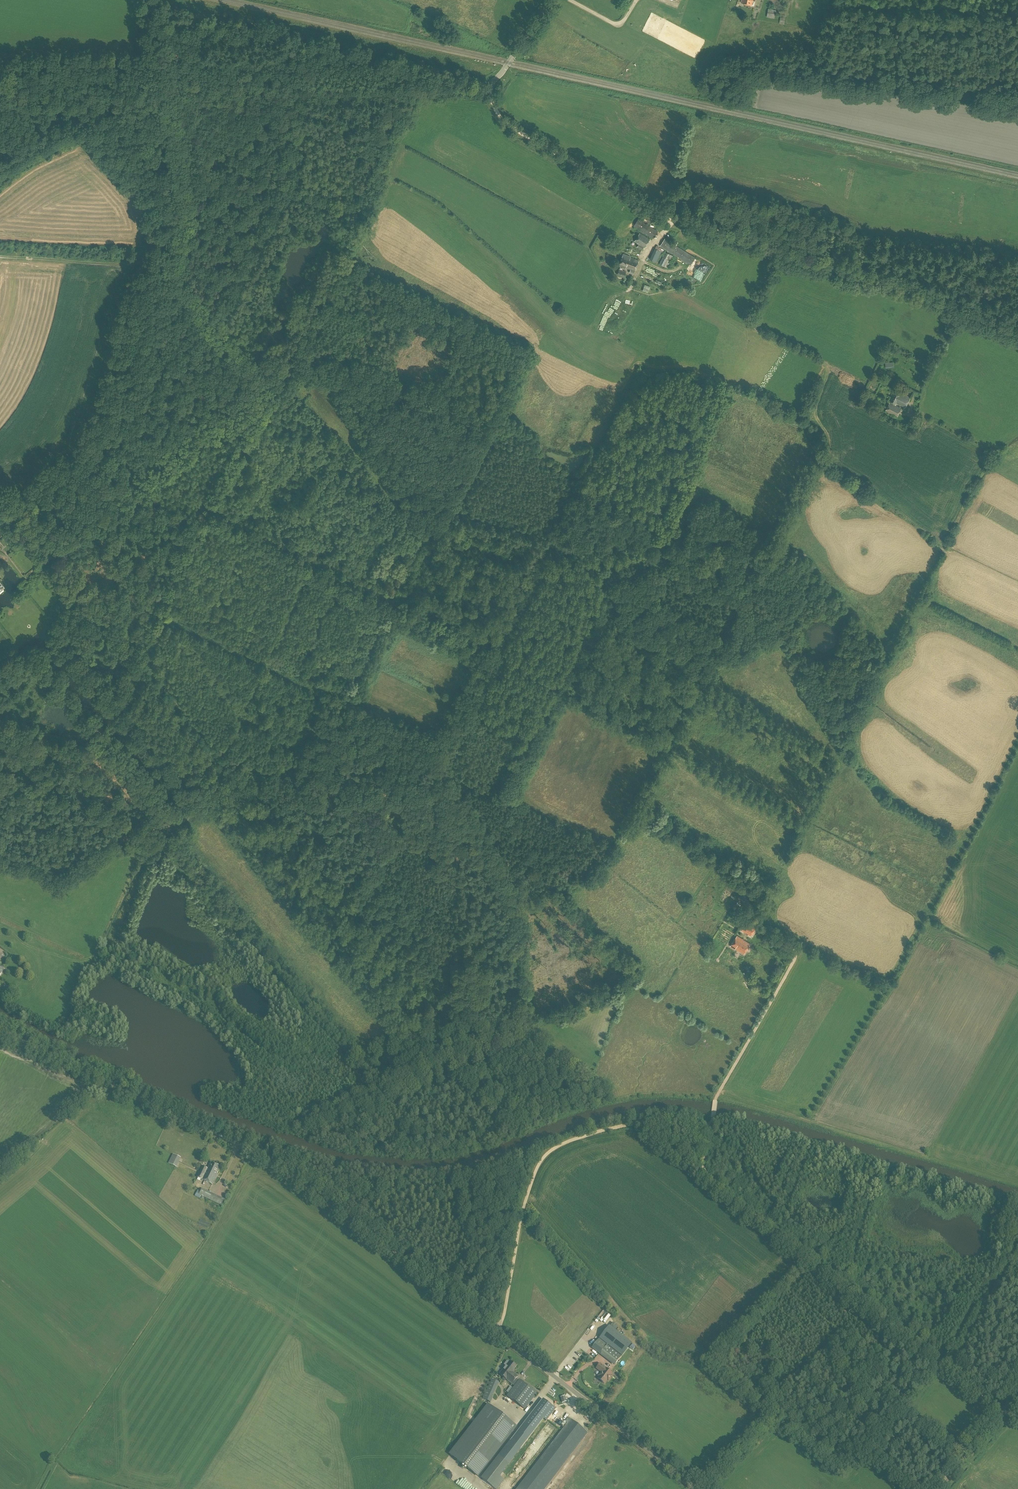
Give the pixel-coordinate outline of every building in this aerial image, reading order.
[(774,18),(776,10),(768,9),(767,17),(774,18)] [(650,224),(653,219),(645,216),(643,221),(650,224)] [(653,238),(657,231),(638,219),(633,226),(640,230),(648,236),(649,236),(653,238)] [(644,248),(650,239),(639,233),(634,241),(638,244),(637,247),(641,250),(643,247),(644,248)] [(690,265),(695,258),(664,238),(660,246),(690,265)] [(660,251),(661,248),(656,245),(655,248),(654,248),(649,259),(656,262),(661,251),(660,251)] [(667,268),(672,256),(665,252),(659,264),(667,268)] [(633,274),(638,260),(630,257),(623,254),(618,266),(620,267),(619,270),(619,269),(617,274),(624,277),(626,272),(622,271),(623,268),(625,268),(630,270),(629,272),(633,274)] [(905,407),(910,398),(900,393),(901,391),(897,389),(891,401),(896,404),(897,403),(905,407)] [(897,417),(901,408),(890,402),(885,411),(897,417)] [(918,417),(919,413),(912,410),(909,417),(915,420),(917,416),(918,417)] [(748,903),(754,893),(745,887),(739,897),(748,903)] [(750,936),(756,927),(747,922),(742,931),(750,936)] [(744,954),(750,944),(737,936),(731,947),(734,949),(735,948),(744,954)] [(174,1153),(170,1163),(179,1166),(182,1156),(174,1153)] [(217,1173),(220,1167),(211,1162),(208,1169),(203,1166),(197,1177),(212,1185),(218,1174),(217,1173)] [(210,1200),(213,1194),(202,1188),(199,1195),(210,1200)] [(609,1315),(603,1311),(599,1317),(604,1321),(609,1315)] [(629,1346),(607,1329),(599,1339),(622,1356),(629,1346)] [(615,1364),(622,1356),(599,1339),(593,1347),(615,1364)] [(510,1361),(509,1362),(508,1361),(507,1361),(503,1365),(504,1366),(505,1367),(500,1374),(515,1386),(513,1388),(510,1387),(507,1392),(509,1393),(506,1396),(524,1410),(537,1393),(519,1380),(518,1381),(516,1379),(518,1376),(513,1372),(514,1371),(514,1370),(516,1366),(510,1361)] [(611,1375),(612,1373),(602,1365),(598,1370),(601,1372),(598,1376),(599,1377),(598,1379),(604,1383),(607,1380),(608,1381),(612,1376),(611,1375)] [(490,1402),(499,1382),(491,1379),(486,1391),(486,1390),(482,1399),(490,1402)] [(556,1409),(543,1399),(513,1438),(512,1437),(481,1478),(492,1487),(544,1420),(546,1422),(556,1409)] [(478,1476),(517,1427),(511,1423),(487,1404),(449,1454),(464,1466),(478,1476)] [(588,1433),(571,1419),(517,1488),(545,1488),(588,1433)]
